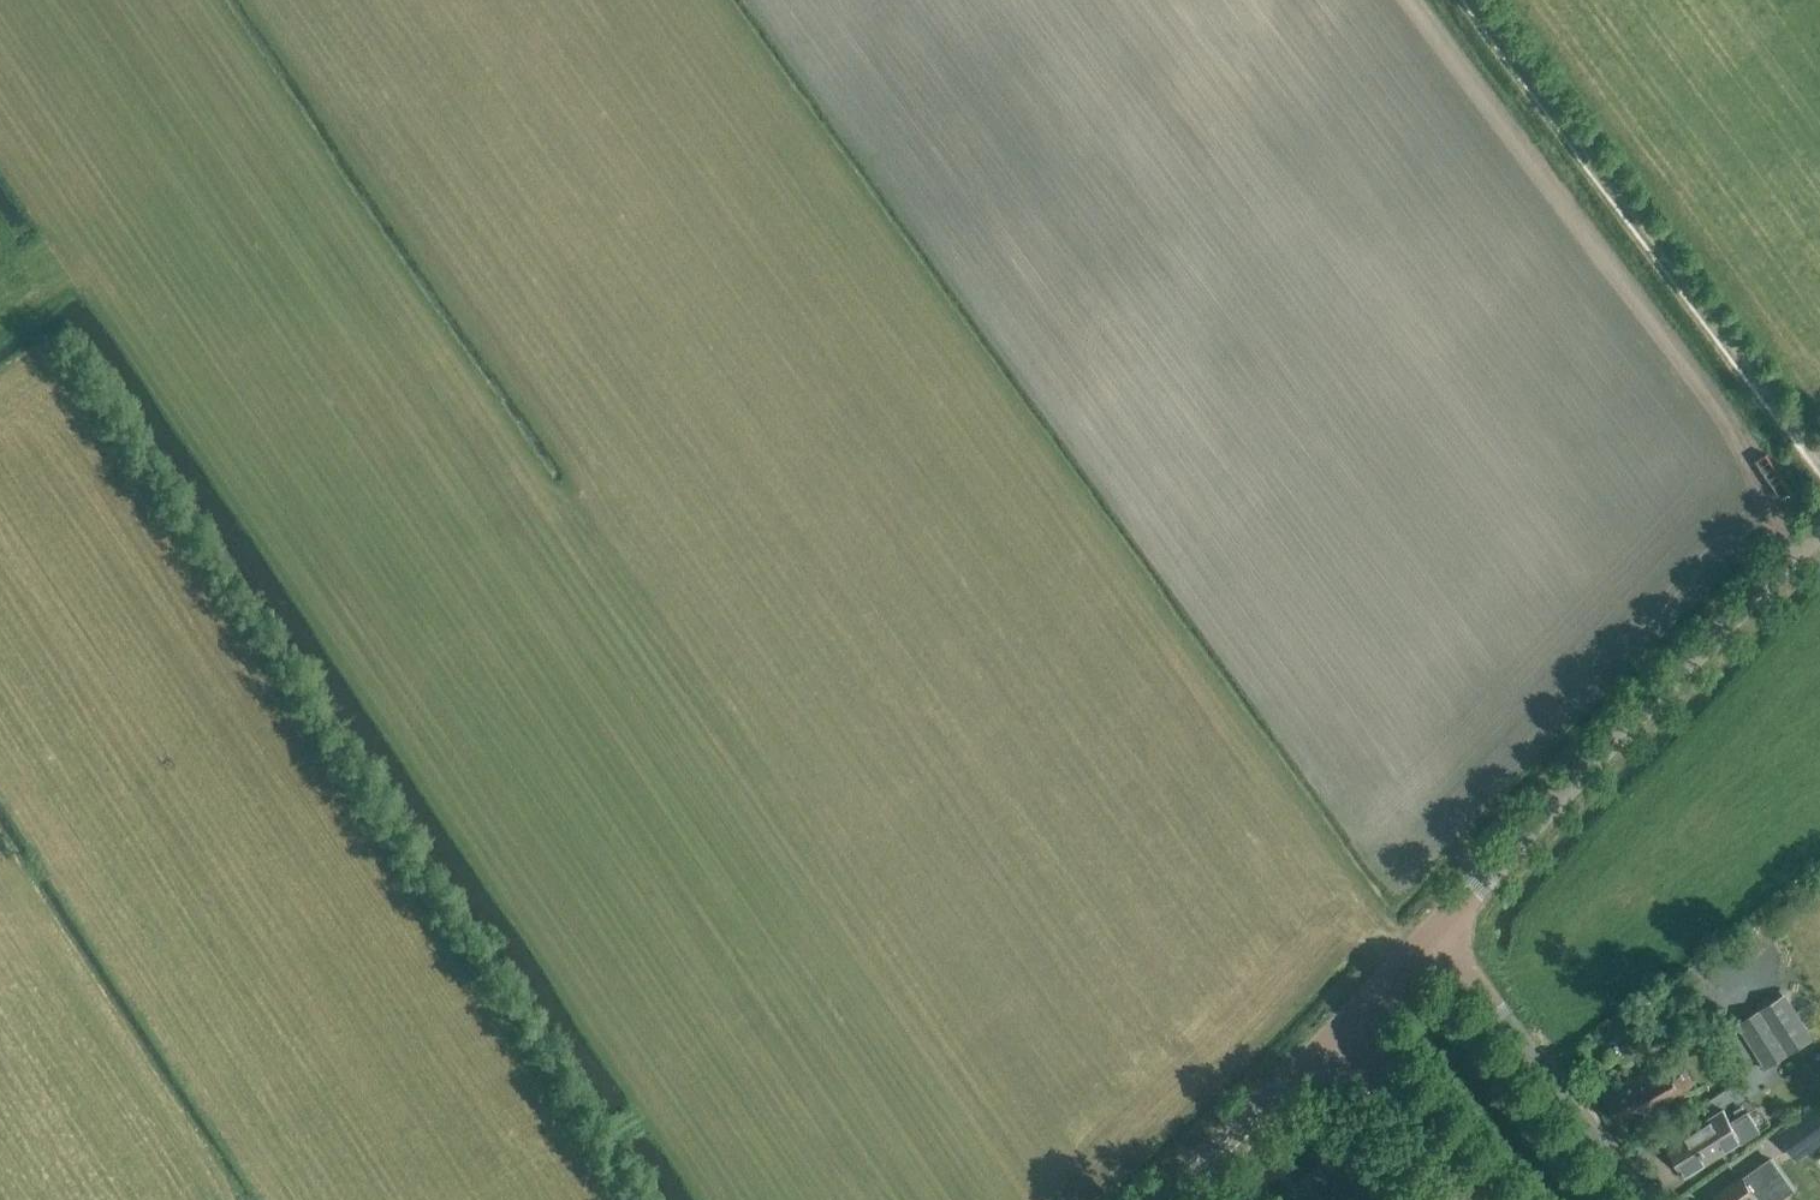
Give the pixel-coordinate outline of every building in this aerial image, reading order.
[(1739,1024),(1765,1067),(1812,1038),(1785,995),(1739,1024)] [(1650,1120),(1697,1093),(1675,1055),(1605,1095),(1622,1124),(1645,1110),(1650,1120)] [(1796,1157),(1819,1140),(1819,1107),(1819,1105),(1779,1133),(1796,1157)] [(1686,1176),(1742,1141),(1723,1110),(1667,1145),(1686,1176)] [(1770,1159),(1743,1178),(1743,1177),(1714,1197),(1716,1199),(1777,1199),(1792,1189),(1770,1159)]
